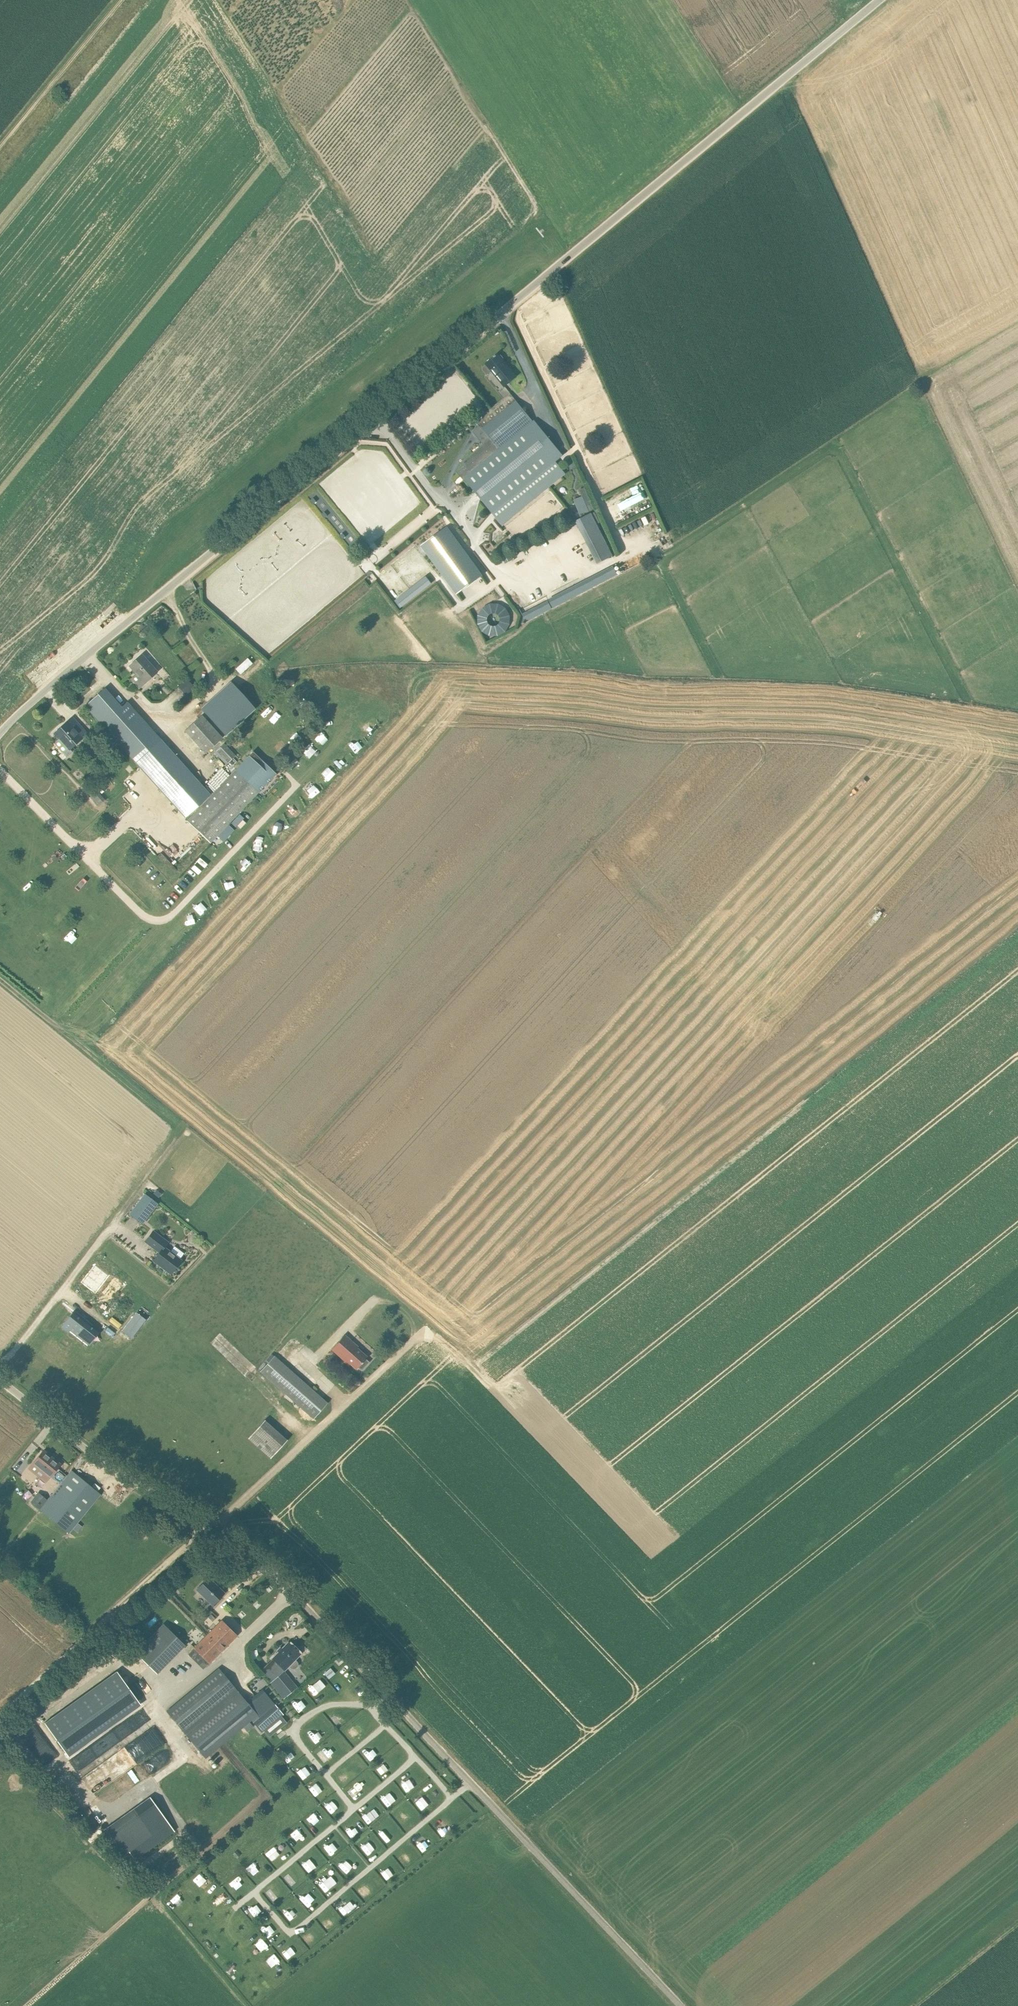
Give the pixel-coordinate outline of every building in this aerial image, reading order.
[(483,367),(483,370),(486,374),(489,374),(492,371),(504,387),(517,376),(504,359),(504,357),(502,354),(499,355),(499,354),(497,355),(486,364),(483,367)] [(466,466),(459,471),(464,478),(503,525),(566,473),(556,461),(563,455),(534,420),(512,395),(478,422),(480,426),(474,431),(485,445),(463,462),(466,466)] [(588,512),(595,509),(586,487),(579,490),(582,496),(575,500),(580,514),(588,511),(588,512)] [(631,514),(628,506),(647,498),(643,490),(612,503),(619,519),(631,514)] [(590,513),(576,520),(598,562),(612,555),(596,523),(600,521),(594,511),(590,513)] [(424,543),(421,545),(457,594),(482,575),(462,548),(447,527),(424,543)] [(370,584),(376,579),(371,574),(365,579),(370,584)] [(547,601),(522,614),(526,621),(551,608),(547,601)] [(507,633),(506,604),(476,604),(477,634),(507,633)] [(157,671),(142,655),(130,666),(137,674),(132,679),(139,687),(157,671)] [(186,696),(196,688),(188,679),(179,686),(186,696)] [(254,709),(233,687),(204,714),(224,736),(254,709)] [(127,702),(122,707),(116,700),(115,701),(113,699),(111,697),(112,696),(108,692),(105,688),(86,706),(102,725),(102,724),(185,817),(211,794),(127,702)] [(262,725),(267,720),(260,713),(255,719),(262,725)] [(89,735),(73,717),(53,734),(59,740),(54,744),(65,756),(89,735)] [(203,717),(185,733),(206,756),(224,740),(203,717)] [(250,739),(255,734),(247,726),(242,731),(250,739)] [(314,736),(324,739),(327,731),(317,728),(314,736)] [(349,755),(355,749),(349,743),(343,748),(349,755)] [(236,757),(225,745),(217,752),(228,764),(236,757)] [(243,762),(188,820),(211,842),(273,777),(269,773),(249,755),(243,762)] [(306,802),(316,792),(308,785),(299,795),(306,802)] [(99,806),(106,801),(93,787),(87,792),(99,806)] [(235,827),(237,825),(242,820),(244,818),(240,814),(231,823),(235,827)] [(16,869),(11,875),(19,883),(25,877),(16,869)] [(143,1193),(128,1214),(142,1224),(157,1204),(143,1193)] [(144,1242),(159,1253),(153,1260),(171,1274),(181,1260),(164,1247),(168,1242),(153,1231),(144,1242)] [(95,1264),(82,1282),(95,1293),(109,1275),(95,1264)] [(72,1330),(85,1340),(94,1329),(87,1324),(89,1321),(81,1316),(80,1318),(74,1313),(64,1327),(70,1331),(72,1330)] [(346,1361),(347,1360),(357,1369),(358,1368),(361,1371),(369,1362),(365,1359),(367,1356),(357,1347),(357,1346),(344,1335),(332,1349),(346,1361)] [(301,1379),(287,1396),(313,1419),(328,1402),(312,1389),(301,1379)] [(248,1439),(270,1458),(287,1439),(265,1420),(248,1439)] [(50,1476),(60,1464),(43,1450),(28,1469),(36,1475),(41,1470),(50,1476)] [(38,1492),(30,1502),(41,1511),(68,1533),(72,1528),(77,1522),(81,1517),(95,1500),(99,1495),(100,1494),(71,1470),(52,1494),(47,1499),(38,1492)] [(197,1589),(212,1604),(224,1592),(208,1577),(197,1589)] [(195,1647),(189,1654),(195,1660),(201,1654),(209,1662),(237,1635),(221,1620),(194,1646),(195,1647)] [(163,1634),(134,1662),(156,1684),(184,1656),(163,1634)] [(288,1641),(272,1657),(285,1670),(288,1666),(290,1668),(292,1669),(294,1669),(296,1668),(298,1667),(298,1665),(298,1662),(297,1661),(295,1659),(300,1654),(288,1641)] [(218,1668),(167,1710),(189,1737),(205,1756),(217,1746),(223,1741),(251,1718),(257,1712),(247,1703),(218,1668)] [(117,1672),(45,1723),(68,1755),(140,1704),(117,1672)] [(271,1683),(284,1698),(297,1688),(285,1672),(271,1683)] [(308,1689),(313,1697),(320,1692),(315,1685),(308,1689)] [(282,1716),(284,1714),(282,1711),(263,1689),(247,1703),(257,1712),(251,1718),(253,1720),(260,1729),(263,1732),(265,1730),(282,1716)] [(77,1769),(120,1737),(114,1729),(71,1760),(77,1769)] [(91,1792),(166,1746),(156,1729),(81,1775),(91,1792)] [(287,1761),(294,1755),(288,1748),(281,1754),(287,1761)] [(380,1777),(389,1771),(382,1763),(374,1770),(380,1777)] [(343,1770),(334,1777),(341,1786),(350,1778),(343,1770)] [(405,1792),(412,1786),(405,1778),(398,1784),(405,1792)] [(354,1798),(363,1792),(357,1783),(349,1789),(354,1798)] [(388,1793),(379,1800),(386,1809),(395,1802),(388,1793)] [(134,1808),(101,1831),(109,1841),(120,1857),(123,1855),(129,1851),(134,1858),(174,1829),(150,1796),(134,1808)] [(344,1831),(349,1836),(353,1833),(348,1827),(344,1831)] [(384,1844),(392,1837),(386,1829),(378,1836),(384,1844)] [(367,1856),(378,1847),(371,1839),(360,1848),(367,1856)] [(402,1868),(410,1861),(403,1853),(395,1860),(402,1868)] [(301,1866),(308,1874),(317,1867),(310,1859),(301,1866)] [(247,1868),(254,1875),(263,1867),(256,1860),(247,1868)] [(344,1874),(351,1870),(347,1862),(340,1866),(344,1874)] [(323,1894),(333,1886),(324,1876),(315,1883),(323,1894)] [(227,1883),(232,1889),(238,1884),(233,1878),(227,1883)] [(366,1886),(357,1891),(363,1900),(371,1895),(366,1886)] [(334,1909),(340,1916),(352,1906),(346,1899),(334,1909)] [(318,1919),(322,1927),(330,1924),(327,1916),(318,1919)] [(307,1930),(299,1937),(306,1945),(314,1938),(307,1930)]
